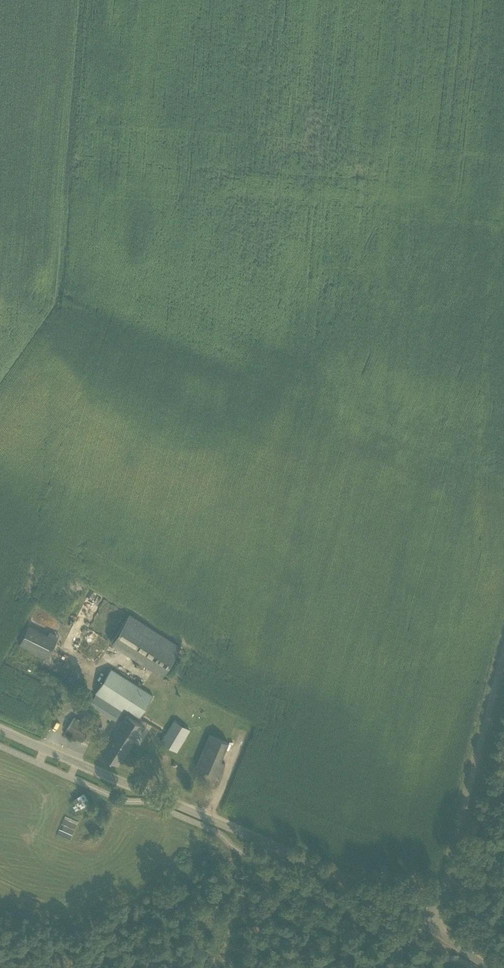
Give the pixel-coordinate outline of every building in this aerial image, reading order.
[(112,643),(162,675),(181,647),(130,614),(112,643)] [(48,658),(57,640),(29,626),(20,644),(48,658)] [(124,707),(139,717),(153,696),(111,669),(95,693),(122,710),(124,707)] [(143,726),(126,715),(101,754),(118,765),(143,726)] [(73,717),(65,730),(82,741),(91,728),(73,717)] [(190,731),(187,729),(173,720),(161,742),(178,752),(190,731)] [(196,766),(208,771),(219,776),(224,763),(220,762),(229,743),(209,734),(196,766)] [(84,793),(73,800),(78,808),(89,801),(84,793)] [(71,841),(79,822),(65,815),(56,834),(71,841)]
